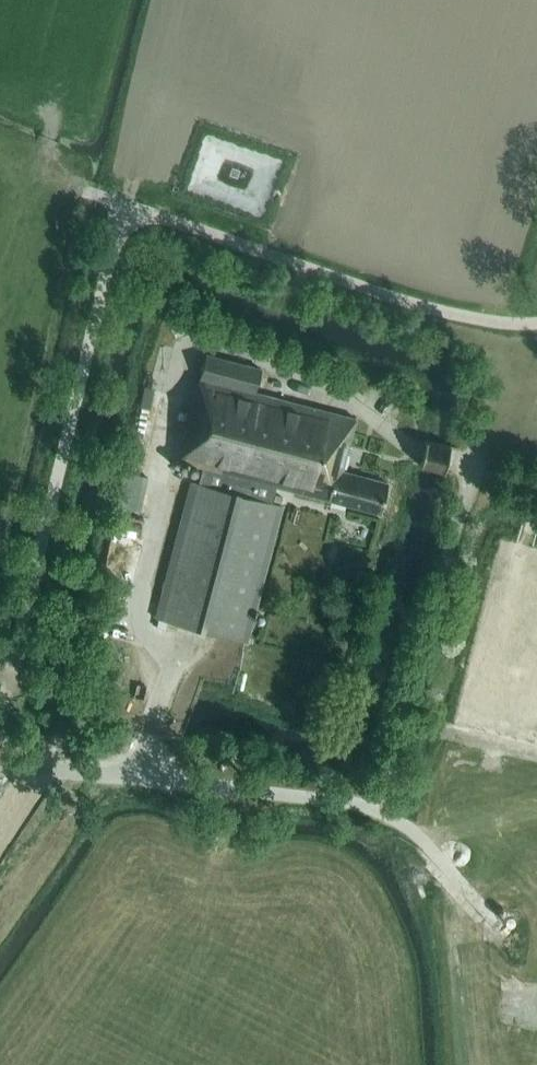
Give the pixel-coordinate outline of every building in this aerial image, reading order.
[(271,502),(275,485),(381,513),(388,482),(342,470),(355,418),(255,392),(262,369),(206,354),(178,460),(203,466),(199,483),(193,481),(157,617),(240,639),(246,640),(282,504),(271,502)] [(450,445),(426,439),(423,452),(420,465),(443,470),(444,471),(447,458),(450,445)] [(124,470),(117,504),(141,509),(148,475),(124,470)] [(355,614),(355,600),(338,601),(338,615),(355,614)]
